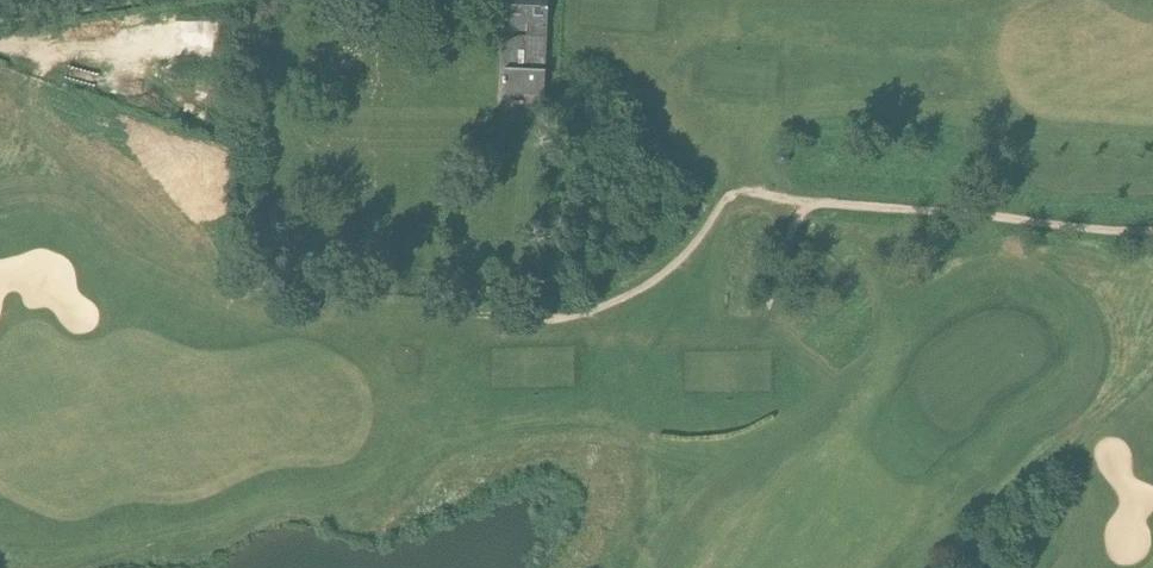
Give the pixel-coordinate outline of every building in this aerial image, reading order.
[(503,81),(503,82),(505,82),(504,91),(545,93),(549,0),(508,0),(507,27),(527,28),(527,36),(522,36),(517,38),(511,42),(506,49),(503,53),(501,81),(503,81)]
